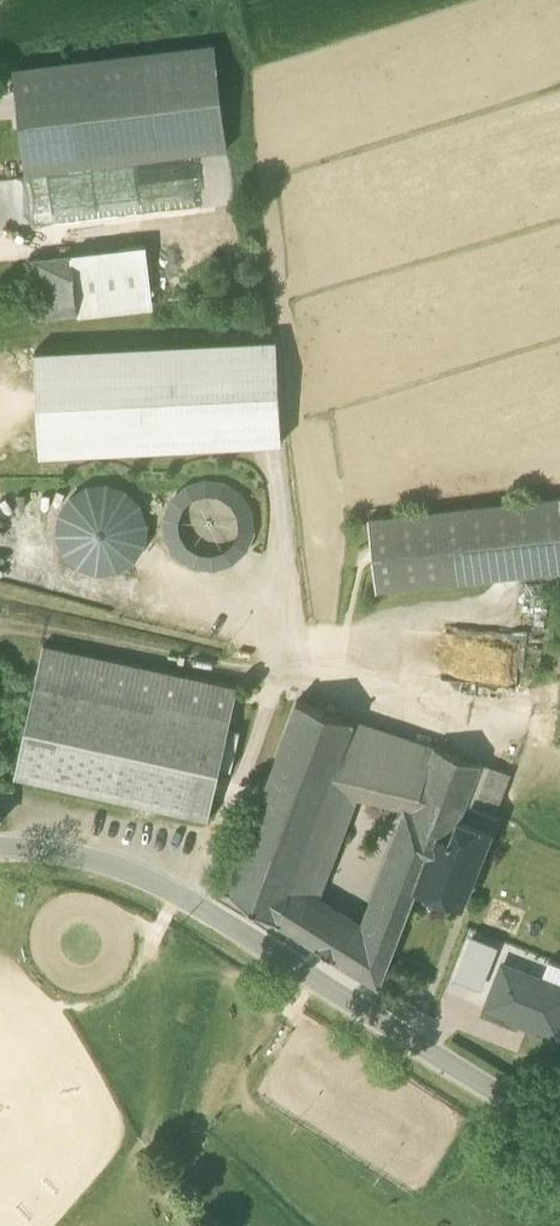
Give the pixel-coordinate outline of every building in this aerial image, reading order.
[(13,67),(26,171),(228,146),(215,42),(13,67)] [(145,246),(71,255),(35,259),(41,316),(77,312),(152,303),(145,246)] [(34,350),(40,453),(282,440),(277,338),(34,350)] [(165,541),(181,536),(181,513),(197,497),(220,496),(236,512),(237,535),(254,537),(254,510),(242,492),(220,479),(195,479),(174,492),(163,517),(165,541)] [(107,483),(91,484),(76,491),(61,507),(56,523),(57,538),(67,557),(80,569),(95,573),(109,573),(128,565),(140,553),(146,537),(146,519),(137,501),(123,489),(107,483)] [(376,591),(559,571),(559,497),(368,518),(376,591)] [(181,536),(165,541),(181,562),(203,571),(228,567),(244,556),(254,537),(237,535),(221,552),(198,552),(181,536)] [(237,688),(43,645),(36,676),(230,718),(237,688)] [(228,729),(230,718),(36,676),(14,777),(208,819),(219,769),(231,771),(240,731),(228,729)] [(227,891),(278,923),(291,889),(327,791),(338,763),(354,721),(298,701),(227,891)] [(348,765),(347,795),(366,799),(366,768),(375,728),(354,721),(338,763),(348,765)] [(366,799),(411,808),(422,779),(433,749),(375,728),(366,768),(366,799)] [(440,865),(457,820),(476,764),(433,749),(422,779),(411,808),(396,849),(425,859),(440,865)] [(338,763),(327,791),(347,795),(348,765),(338,763)] [(509,776),(476,764),(457,820),(489,831),(509,776)] [(327,791),(291,889),(307,900),(347,795),(327,791)] [(415,889),(462,906),(490,832),(489,831),(457,820),(440,865),(425,859),(414,888),(415,889)] [(414,888),(425,859),(396,849),(370,919),(400,930),(415,889),(414,888)] [(330,914),(307,900),(291,889),(278,923),(318,948),(330,914)] [(347,925),(330,914),(318,948),(334,958),(347,925)] [(363,938),(393,949),(400,930),(370,919),(364,935),(363,938)] [(334,958),(351,969),(363,938),(364,935),(347,925),(334,958)] [(499,947),(470,936),(453,980),(482,991),(499,947)] [(393,949),(363,938),(351,969),(379,987),(393,949)] [(559,988),(559,967),(548,963),(541,980),(559,988)] [(503,965),(485,1008),(557,1036),(559,1029),(559,988),(541,980),(503,965)]
